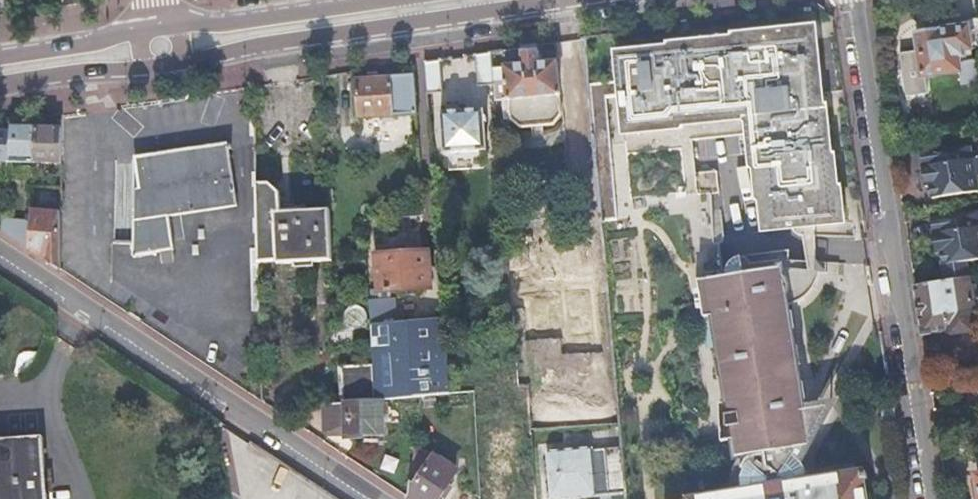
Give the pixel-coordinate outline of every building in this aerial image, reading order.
[(977,50),(977,19),(968,20),(968,28),(942,31),(940,30),(917,34),(922,80),(960,74),(962,88),(977,85),(977,61),(966,63),(964,52),(977,50)] [(590,85),(601,221),(618,219),(608,97),(622,95),(631,199),(681,195),(694,280),(699,279),(700,290),(696,290),(699,308),(704,308),(705,317),(715,316),(716,324),(711,325),(713,343),(719,342),(721,359),(716,360),(719,379),(724,378),(727,395),(722,396),(723,405),(720,405),(722,442),(734,440),(736,458),(740,457),(748,464),(743,477),(740,491),(739,492),(729,494),(694,498),(869,498),(869,496),(866,481),(869,481),(868,474),(865,474),(865,472),(811,481),(806,471),(801,463),(823,421),(802,407),(801,401),(807,400),(804,383),(799,384),(796,366),(802,366),(799,347),(793,348),(790,331),(796,330),(793,313),(787,314),(786,304),(793,302),(801,298),(808,294),(814,289),(817,284),(820,279),(822,272),(818,272),(810,271),(788,268),(742,273),(743,257),(739,258),(732,263),(728,270),(726,275),(725,275),(707,278),(701,242),(715,243),(712,192),(720,191),(718,169),(696,171),(693,138),(699,138),(698,122),(748,118),(750,133),(747,134),(748,152),(752,152),(752,165),(756,164),(759,197),(762,197),(765,229),(792,226),(817,224),(844,221),(841,189),(838,189),(835,156),(831,155),(827,107),(824,107),(816,26),(736,34),(737,38),(672,44),(671,48),(615,53),(617,83),(590,85)] [(495,84),(496,102),(503,101),(505,118),(511,118),(521,128),(553,126),(561,115),(559,92),(561,92),(559,62),(539,64),(537,46),(521,48),(522,65),(494,68),(495,84)] [(492,52),(475,55),(478,86),(495,84),(494,68),(492,52)] [(442,60),(425,62),(427,93),(444,91),(442,60)] [(395,115),(416,114),(414,76),(355,80),(359,129),(368,128),(367,117),(388,116),(388,127),(396,126),(395,115)] [(485,108),(442,112),(444,151),(488,148),(485,108)] [(698,122),(699,138),(747,134),(750,133),(748,118),(698,122)] [(62,164),(62,124),(55,124),(55,128),(37,128),(35,163),(62,164)] [(11,133),(8,162),(35,163),(37,128),(11,127),(11,133)] [(8,165),(8,162),(11,133),(0,132),(0,164),(8,165)] [(134,244),(133,255),(158,252),(155,218),(237,204),(228,144),(136,158),(140,189),(135,189),(134,244)] [(971,147),(949,151),(948,149),(921,153),(924,168),(926,188),(931,187),(933,200),(977,192),(977,180),(977,177),(977,152),(972,153),(971,147)] [(256,182),(258,260),(278,259),(278,261),(331,259),(329,208),(281,210),(280,194),(280,191),(269,181),(267,181),(256,182)] [(32,211),(31,222),(30,249),(34,252),(62,270),(62,221),(62,211),(62,203),(49,203),(49,211),(32,211)] [(944,267),(966,263),(977,261),(977,213),(932,220),(934,235),(937,255),(942,255),(944,267)] [(31,222),(4,219),(3,231),(30,249),(31,222)] [(804,235),(810,271),(818,272),(817,224),(792,226),(792,227),(794,230),(797,233),(800,235),(804,235)] [(707,278),(725,275),(720,243),(715,243),(701,242),(707,278)] [(742,273),(788,268),(792,249),(743,257),(742,273)] [(426,250),(376,254),(378,292),(424,290),(428,282),(426,250)] [(509,256),(511,275),(543,272),(541,253),(509,256)] [(946,282),(968,279),(966,263),(944,267),(946,282)] [(968,279),(946,282),(916,287),(924,334),(947,330),(948,335),(975,330),(975,328),(977,327),(977,316),(973,317),(968,279)] [(391,300),(369,301),(372,349),(373,364),(375,401),(423,397),(451,395),(447,343),(444,312),(438,312),(438,318),(393,322),(391,300)] [(520,387),(518,362),(500,363),(502,388),(507,388),(507,407),(505,407),(508,437),(533,435),(533,429),(530,386),(520,387)] [(341,366),(344,403),(375,401),(373,364),(341,366)] [(384,402),(324,405),(325,431),(330,436),(348,435),(348,439),(385,437),(384,402)] [(802,407),(823,421),(834,402),(802,407)] [(886,426),(897,425),(894,404),(883,405),(886,426)] [(47,493),(45,467),(43,437),(0,440),(0,498),(48,498),(47,493)] [(556,451),(560,498),(612,498),(607,446),(556,451)] [(411,475),(408,498),(409,498),(440,498),(459,471),(435,456),(434,458),(428,455),(422,464),(427,467),(419,479),(411,475)] [(748,464),(740,457),(739,459),(732,477),(729,494),(739,492),(740,491),(743,477),(748,464)] [(45,467),(47,493),(57,492),(55,467),(45,467)]
